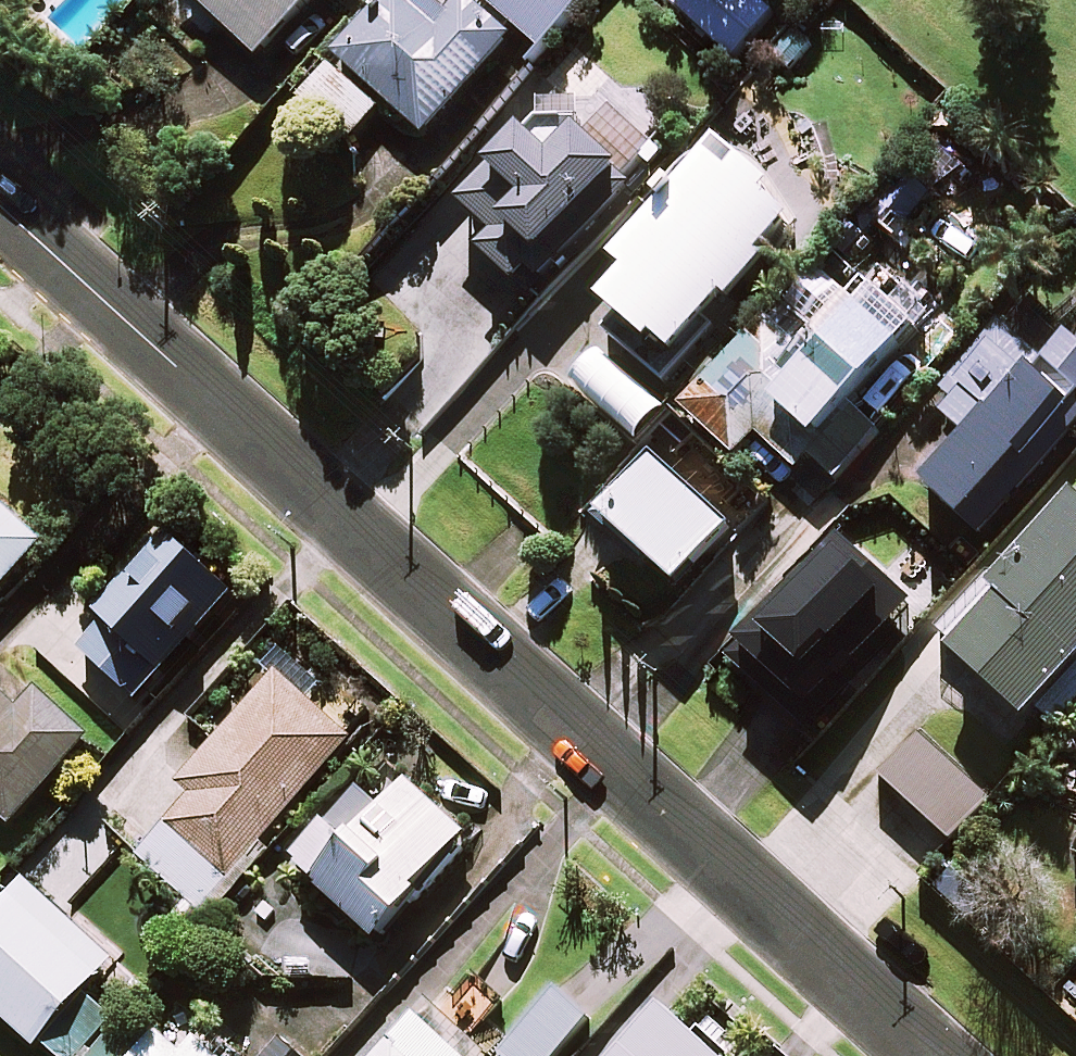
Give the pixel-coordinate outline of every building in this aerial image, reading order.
[(261,59),(316,0),(199,0),(261,59)] [(338,56),(426,135),(520,31),(541,51),(588,0),(478,0),(472,6),(442,5),(436,0),(388,0),(338,56)] [(759,0),(706,0),(689,18),(733,58),(774,14),(759,0)] [(379,109),(332,66),(302,98),(349,142),(379,109)] [(655,145),(573,75),(527,129),(463,203),(497,232),(482,250),(530,291),(655,145)] [(630,394),(650,371),(670,388),(719,328),(712,323),(799,221),(762,189),(768,181),(722,141),(620,259),(633,271),(606,302),(621,314),(585,357),(630,394)] [(871,212),(858,226),(769,320),(686,407),(738,457),(760,434),(797,470),(811,455),(836,479),(882,430),(851,401),(942,305),(899,265),(912,251),(871,212)] [(1075,331),(1045,364),(1004,326),(947,387),(962,401),(948,416),(973,440),(931,486),(982,533),(1075,432),(1075,332),(1075,331)] [(652,424),(607,385),(591,404),(636,443),(652,424)] [(732,530),(656,458),(605,512),(682,584),(732,530)] [(950,647),(1050,734),(1075,704),(1075,500),(950,647)] [(0,503),(0,592),(44,543),(0,503)] [(203,559),(170,530),(91,618),(64,594),(26,638),(63,671),(82,649),(139,699),(230,595),(197,566),(203,559)] [(727,655),(805,723),(912,602),(834,533),(727,655)] [(4,659),(0,663),(0,813),(12,825),(91,742),(4,659)] [(353,738),(278,671),(180,780),(194,793),(139,855),(200,909),(353,738)] [(986,801),(914,733),(878,772),(950,839),(986,801)] [(469,834),(409,783),(387,808),(363,788),(296,865),(380,937),(469,834)] [(30,881),(0,914),(0,1012),(48,1055),(79,1055),(110,1023),(82,997),(115,960),(30,881)] [(561,987),(499,1053),(502,1055),(554,1055),(592,1015),(561,987)] [(671,1007),(628,1055),(727,1055),(671,1007)] [(419,1015),(381,1055),(463,1055),(419,1015)] [(281,1037),(265,1055),(303,1055),(281,1037)] [(342,1046),(332,1055),(352,1055),(342,1046)]
